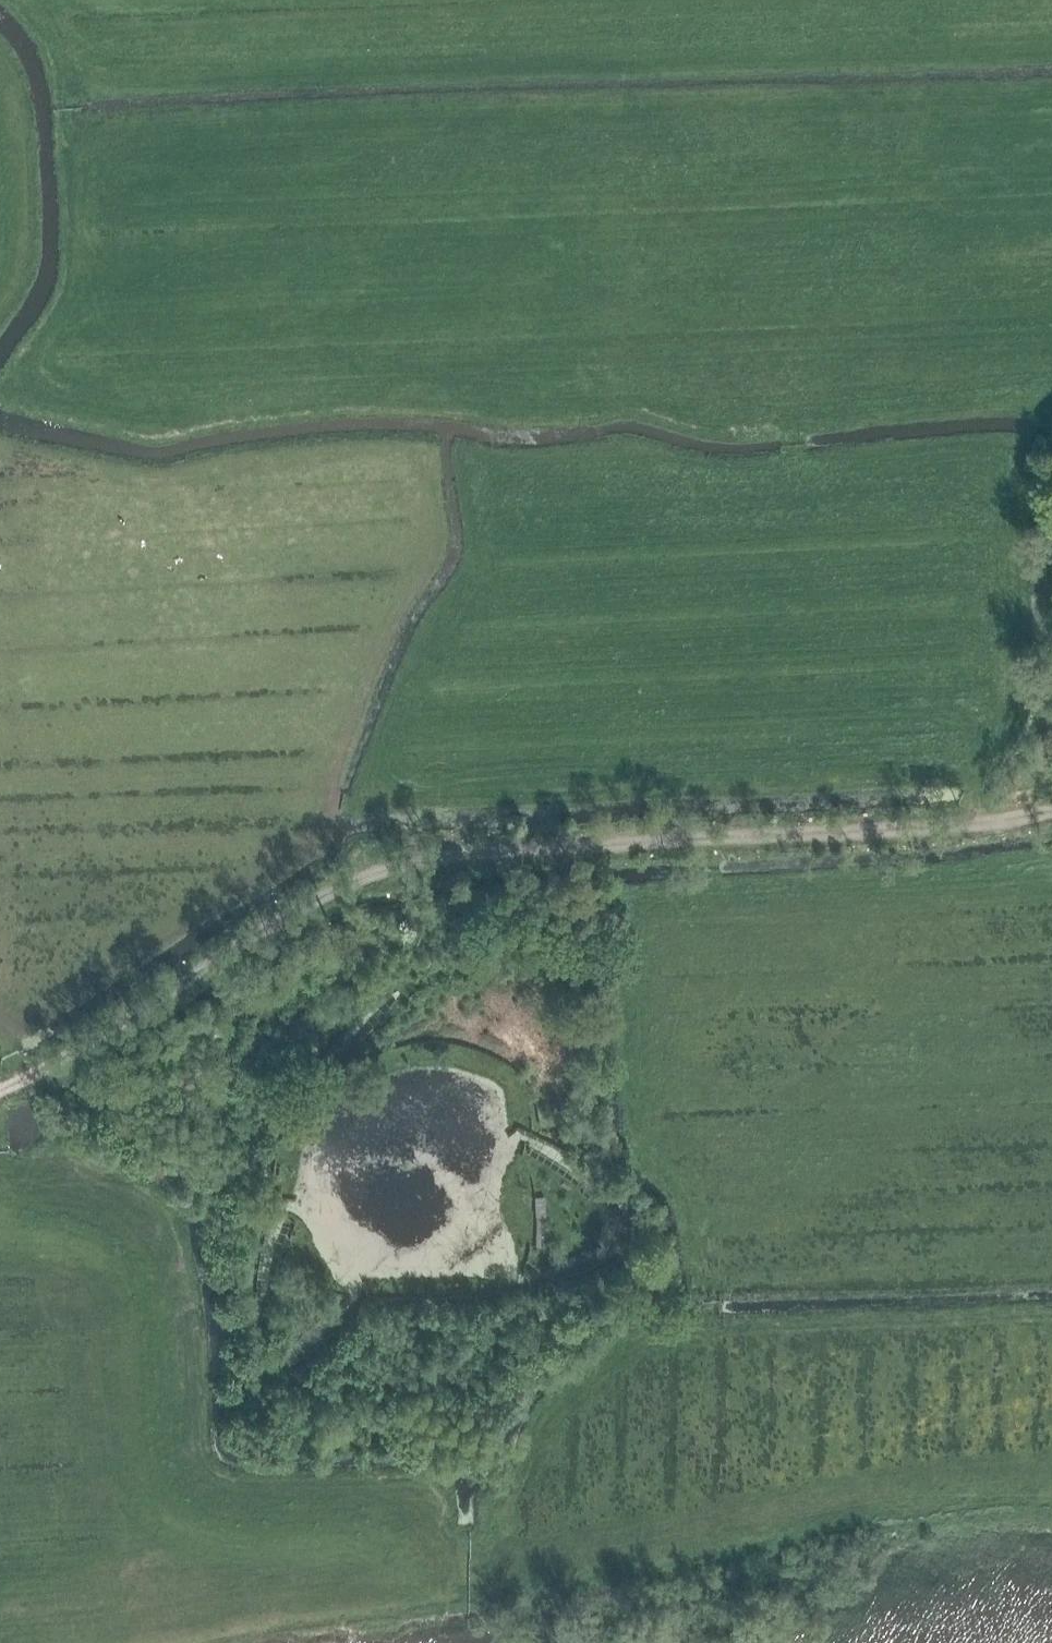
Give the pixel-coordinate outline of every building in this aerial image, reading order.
[(612,1221),(613,1230),(623,1229),(622,1220),(612,1221)]
